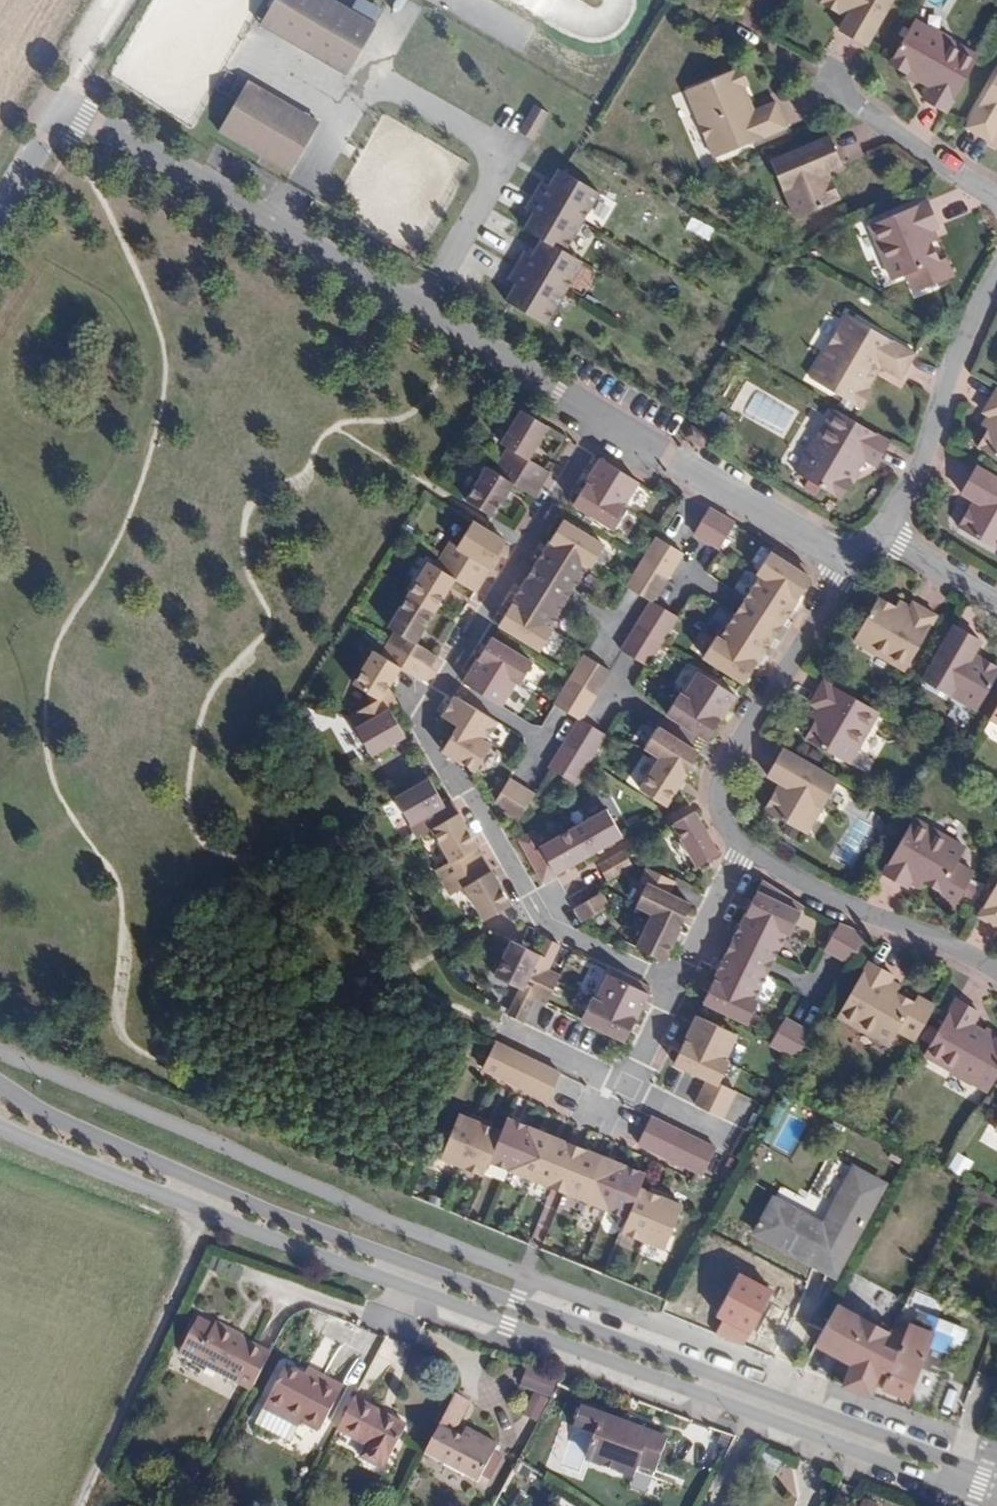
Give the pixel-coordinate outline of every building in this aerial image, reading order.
[(331,0),(274,0),(258,29),(346,79),(375,25),(331,0)] [(900,0),(829,0),(827,4),(848,16),(851,12),(856,15),(846,32),(873,47),(900,0)] [(929,100),(953,113),(985,58),(957,43),(958,41),(937,29),(936,31),(921,22),(896,65),(936,88),(929,100)] [(692,92),(721,160),(793,129),(782,104),(756,115),(752,106),(757,104),(750,88),(755,86),(748,69),(692,92)] [(319,123),(246,81),(215,135),(289,177),(319,123)] [(973,129),(996,143),(996,142),(996,87),(973,129)] [(687,135),(700,130),(686,91),(673,95),(687,135)] [(520,132),(535,140),(550,112),(534,104),(520,132)] [(836,139),(778,163),(802,220),(846,201),(836,178),(832,180),(829,175),(847,167),(836,139)] [(599,194),(557,170),(522,232),(539,241),(566,256),(599,194)] [(876,227),(899,281),(914,275),(922,293),(952,280),(937,244),(939,243),(935,233),(944,229),(933,202),(876,227)] [(546,329),(582,266),(566,256),(539,241),(503,303),(546,329)] [(853,316),(816,380),(867,410),(877,393),(872,391),(881,376),(877,373),(882,365),(907,380),(921,356),(853,316)] [(989,414),(996,419),(996,399),(989,414)] [(895,443),(840,411),(824,439),(822,438),(810,459),(811,459),(802,475),(845,499),(869,459),(881,467),(895,443)] [(534,461),(554,429),(528,413),(508,446),(515,450),(508,462),(547,487),(552,480),(555,474),(534,461)] [(991,430),(993,432),(983,448),(996,456),(996,420),(991,430)] [(714,438),(698,429),(692,438),(709,447),(714,438)] [(644,485),(607,461),(598,476),(592,486),(629,509),(644,485)] [(545,491),(547,487),(508,462),(500,474),(493,469),(473,503),(499,518),(518,486),(540,499),(545,491)] [(982,468),(966,495),(983,505),(980,510),(976,507),(964,529),(996,548),(996,477),(982,468)] [(629,509),(592,486),(584,498),(579,506),(621,531),(633,511),(629,509)] [(712,543),(727,518),(715,510),(703,529),(700,536),(712,543)] [(740,525),(727,518),(712,543),(725,551),(740,525)] [(564,531),(556,543),(594,566),(598,569),(610,548),(569,523),(564,531)] [(501,562),(512,544),(479,524),(464,549),(457,545),(449,557),(489,582),(501,562)] [(660,572),(676,547),(663,540),(648,564),(660,572)] [(578,592),(594,566),(556,543),(548,556),(541,569),(571,587),(578,592)] [(688,555),(676,547),(660,572),(673,580),(686,559),(688,555)] [(789,554),(779,548),(762,575),(766,577),(803,601),(816,581),(816,580),(816,579),(815,578),(815,577),(815,576),(814,576),(814,575),(814,574),(813,573),(813,572),(812,572),(812,571),(811,570),(811,569),(810,569),(810,568),(809,567),(789,554)] [(481,594),(489,582),(449,557),(442,569),(435,565),(415,597),(440,613),(460,581),(481,594)] [(660,572),(648,564),(633,589),(645,597),(660,572)] [(571,587),(541,569),(532,582),(563,601),(571,587)] [(673,580),(660,572),(645,597),(656,604),(658,604),(673,580)] [(803,601),(766,577),(750,602),(757,607),(787,626),(803,601)] [(555,630),(570,605),(563,601),(532,582),(526,593),(517,607),(555,630)] [(421,645),(440,613),(415,597),(395,630),(402,634),(394,646),(434,670),(442,658),(421,645)] [(910,671),(941,617),(918,604),(913,613),(901,606),(900,609),(883,599),(859,642),(910,671)] [(658,604),(656,604),(644,625),(642,628),(655,636),(670,611),(658,604)] [(546,653),(559,632),(555,630),(517,607),(510,618),(505,627),(546,653)] [(787,626),(757,607),(748,620),(778,639),(787,626)] [(683,618),(670,611),(655,636),(667,643),(683,618)] [(748,620),(741,616),(725,641),(762,665),(778,639),(748,620)] [(958,627),(927,681),(981,712),(996,684),(996,666),(983,658),(981,662),(976,659),(985,642),(958,627)] [(639,660),(655,636),(642,628),(628,651),(627,653),(639,660)] [(667,643),(655,636),(639,660),(652,668),(667,643)] [(749,685),(762,665),(725,641),(721,638),(708,659),(749,685)] [(492,648),(484,660),(522,683),(525,686),(538,666),(497,640),(492,648)] [(426,683),(434,670),(394,646),(387,658),(380,653),(360,687),(373,695),(379,705),(396,696),(393,691),(405,670),(426,683)] [(588,690),(603,665),(591,657),(577,680),(575,682),(588,690)] [(522,683),(484,660),(477,672),(469,685),(506,708),(522,683)] [(616,673),(603,665),(588,690),(601,698),(615,675),(616,673)] [(725,722),(741,698),(704,674),(688,698),(725,722)] [(573,715),(588,690),(575,682),(560,707),(573,715)] [(883,714),(829,683),(815,706),(824,711),(818,723),(820,724),(810,741),(853,765),(883,714)] [(599,700),(601,698),(588,690),(573,715),(584,722),(586,721),(599,700)] [(712,742),(725,722),(688,698),(685,695),(671,716),(712,742)] [(377,757),(410,738),(406,729),(396,713),(403,709),(396,696),(379,705),(355,719),(377,757)] [(490,744),(502,724),(461,699),(456,707),(448,719),(463,728),(490,744)] [(582,753),(611,707),(599,700),(586,721),(584,722),(571,743),(570,746),(582,753)] [(608,736),(623,715),(611,707),(582,753),(595,761),(608,736)] [(348,715),(336,722),(352,752),(365,745),(348,715)] [(490,744),(463,728),(453,745),(448,753),(480,773),(497,748),(490,744)] [(704,755),(663,729),(649,750),(665,760),(691,775),(704,755)] [(582,753),(570,746),(554,770),(555,771),(580,786),(593,764),(595,761),(582,753)] [(811,836),(842,782),(788,751),(772,778),(789,788),(786,793),(782,790),(770,812),(811,836)] [(647,780),(658,760),(646,752),(634,772),(647,780)] [(670,808),(691,775),(665,760),(645,791),(670,808)] [(437,830),(463,816),(456,802),(449,806),(445,798),(435,781),(401,800),(423,839),(437,830)] [(499,807),(511,815),(527,789),(514,782),(499,807)] [(539,797),(527,789),(511,815),(524,822),(539,797)] [(626,838),(612,812),(578,831),(593,857),(608,848),(626,838)] [(723,856),(699,814),(678,826),(702,868),(723,856)] [(449,885),(489,861),(471,829),(463,816),(437,831),(456,863),(441,872),(449,885)] [(918,821),(886,875),(911,889),(916,880),(926,886),(928,883),(962,903),(978,874),(961,865),(969,850),(918,821)] [(593,857),(578,831),(546,849),(538,835),(524,842),(547,883),(574,868),(593,857)] [(629,854),(603,868),(611,882),(636,867),(629,854)] [(502,883),(489,861),(449,885),(456,897),(470,889),(489,922),(515,907),(502,883)] [(673,896),(679,883),(652,870),(645,884),(651,887),(672,896),(673,896)] [(798,902),(767,882),(755,905),(750,915),(790,934),(794,936),(808,909),(798,902)] [(685,928),(695,907),(673,896),(672,896),(651,887),(641,907),(658,915),(685,928)] [(982,918),(996,926),(996,891),(982,918)] [(605,896),(579,910),(587,923),(613,909),(605,896)] [(668,963),(685,928),(658,915),(641,950),(668,963)] [(790,934),(750,915),(745,927),(738,942),(770,958),(777,961),(790,934)] [(841,958),(857,931),(843,925),(828,951),(841,958)] [(841,958),(854,966),(871,936),(857,931),(841,958)] [(564,947),(550,940),(542,956),(537,966),(551,973),(564,947)] [(770,958),(738,942),(730,957),(763,972),(770,958)] [(537,966),(542,956),(532,951),(516,943),(499,978),(525,991),(513,1017),(526,1024),(538,1000),(538,999),(551,973),(537,966)] [(763,972),(730,957),(722,974),(718,983),(757,1002),(757,1001),(770,976),(763,972)] [(918,1042),(935,1014),(901,995),(902,992),(892,987),(897,978),(872,963),(841,1018),(893,1047),(901,1033),(918,1042)] [(655,990),(616,971),(600,1002),(600,1003),(640,1022),(646,1007),(655,990)] [(538,999),(538,1000),(551,1006),(561,984),(564,979),(551,973),(538,999)] [(757,1002),(718,983),(712,994),(707,1004),(751,1025),(762,1003),(757,1001),(757,1002)] [(600,1002),(596,1000),(586,1022),(589,1023),(629,1043),(633,1035),(640,1022),(600,1003),(600,1002)] [(996,1082),(996,1039),(976,1027),(983,1015),(959,1001),(928,1056),(955,1072),(954,1073),(975,1085),(976,1084),(991,1093),(996,1082)] [(740,1037),(701,1018),(694,1033),(688,1044),(728,1063),(728,1062),(740,1037)] [(787,1053),(801,1028),(788,1020),(774,1046),(787,1053)] [(801,1028),(787,1053),(798,1060),(813,1034),(801,1028)] [(513,1051),(500,1044),(487,1071),(500,1077),(513,1051)] [(728,1063),(688,1044),(685,1051),(678,1065),(689,1071),(700,1076),(712,1081),(722,1086),(732,1064),(728,1062),(728,1063)] [(526,1057),(513,1051),(500,1077),(513,1083),(526,1057)] [(538,1063),(526,1057),(513,1083),(525,1090),(532,1076),(538,1063)] [(564,1076),(538,1063),(532,1076),(558,1089),(564,1076)] [(558,1089),(532,1076),(525,1090),(552,1102),(558,1089)] [(722,1086),(712,1081),(711,1082),(699,1107),(713,1114),(725,1088),(722,1086)] [(713,1114),(726,1120),(739,1093),(725,1087),(725,1088),(713,1114)] [(484,1125),(463,1117),(445,1160),(466,1169),(484,1125)] [(654,1119),(654,1120),(648,1132),(674,1145),(680,1131),(654,1119)] [(515,1172),(532,1129),(511,1120),(505,1134),(493,1163),(515,1172)] [(505,1134),(484,1125),(466,1169),(488,1177),(493,1163),(505,1134)] [(553,1137),(532,1129),(515,1172),(535,1181),(553,1137)] [(693,1138),(680,1131),(674,1145),(667,1158),(680,1164),(693,1138)] [(674,1145),(648,1132),(641,1145),(667,1158),(674,1145)] [(574,1146),(553,1137),(535,1181),(556,1189),(574,1146)] [(706,1144),(693,1138),(680,1164),(693,1170),(706,1144)] [(693,1170),(706,1177),(719,1150),(706,1144),(693,1170)] [(586,1151),(574,1146),(556,1189),(568,1194),(586,1151)] [(607,1159),(586,1151),(568,1194),(589,1203),(607,1159)] [(628,1168),(607,1159),(589,1203),(610,1211),(628,1168)] [(649,1176),(628,1168),(610,1211),(631,1220),(643,1190),(649,1176)] [(835,1276),(883,1185),(855,1170),(824,1227),(775,1201),(756,1234),(835,1276)] [(978,1188),(971,1200),(996,1214),(996,1198),(978,1188)] [(665,1199),(643,1190),(631,1220),(625,1234),(647,1242),(665,1199)] [(686,1208),(665,1199),(647,1242),(668,1251),(686,1208)] [(901,1349),(885,1342),(831,1317),(816,1347),(881,1375),(888,1378),(901,1349)] [(250,1391),(270,1354),(215,1325),(214,1327),(198,1319),(180,1353),(195,1361),(250,1391)] [(908,1399),(933,1334),(897,1319),(885,1342),(901,1349),(888,1378),(881,1375),(876,1387),(908,1399)] [(321,1429),(340,1393),(321,1381),(319,1385),(303,1377),(286,1367),(264,1407),(298,1426),(302,1419),(321,1429)] [(307,1369),(303,1377),(319,1385),(321,1381),(340,1393),(343,1388),(307,1369)] [(558,1381),(532,1369),(523,1388),(534,1393),(523,1416),(538,1423),(558,1381)] [(478,1480),(496,1446),(467,1430),(461,1440),(452,1435),(469,1403),(455,1395),(425,1452),(478,1480)] [(381,1468),(404,1425),(354,1399),(338,1430),(367,1446),(360,1458),(381,1468)] [(668,1437),(581,1406),(574,1425),(596,1433),(588,1454),(591,1461),(633,1477),(635,1471),(653,1477),(668,1437)]
